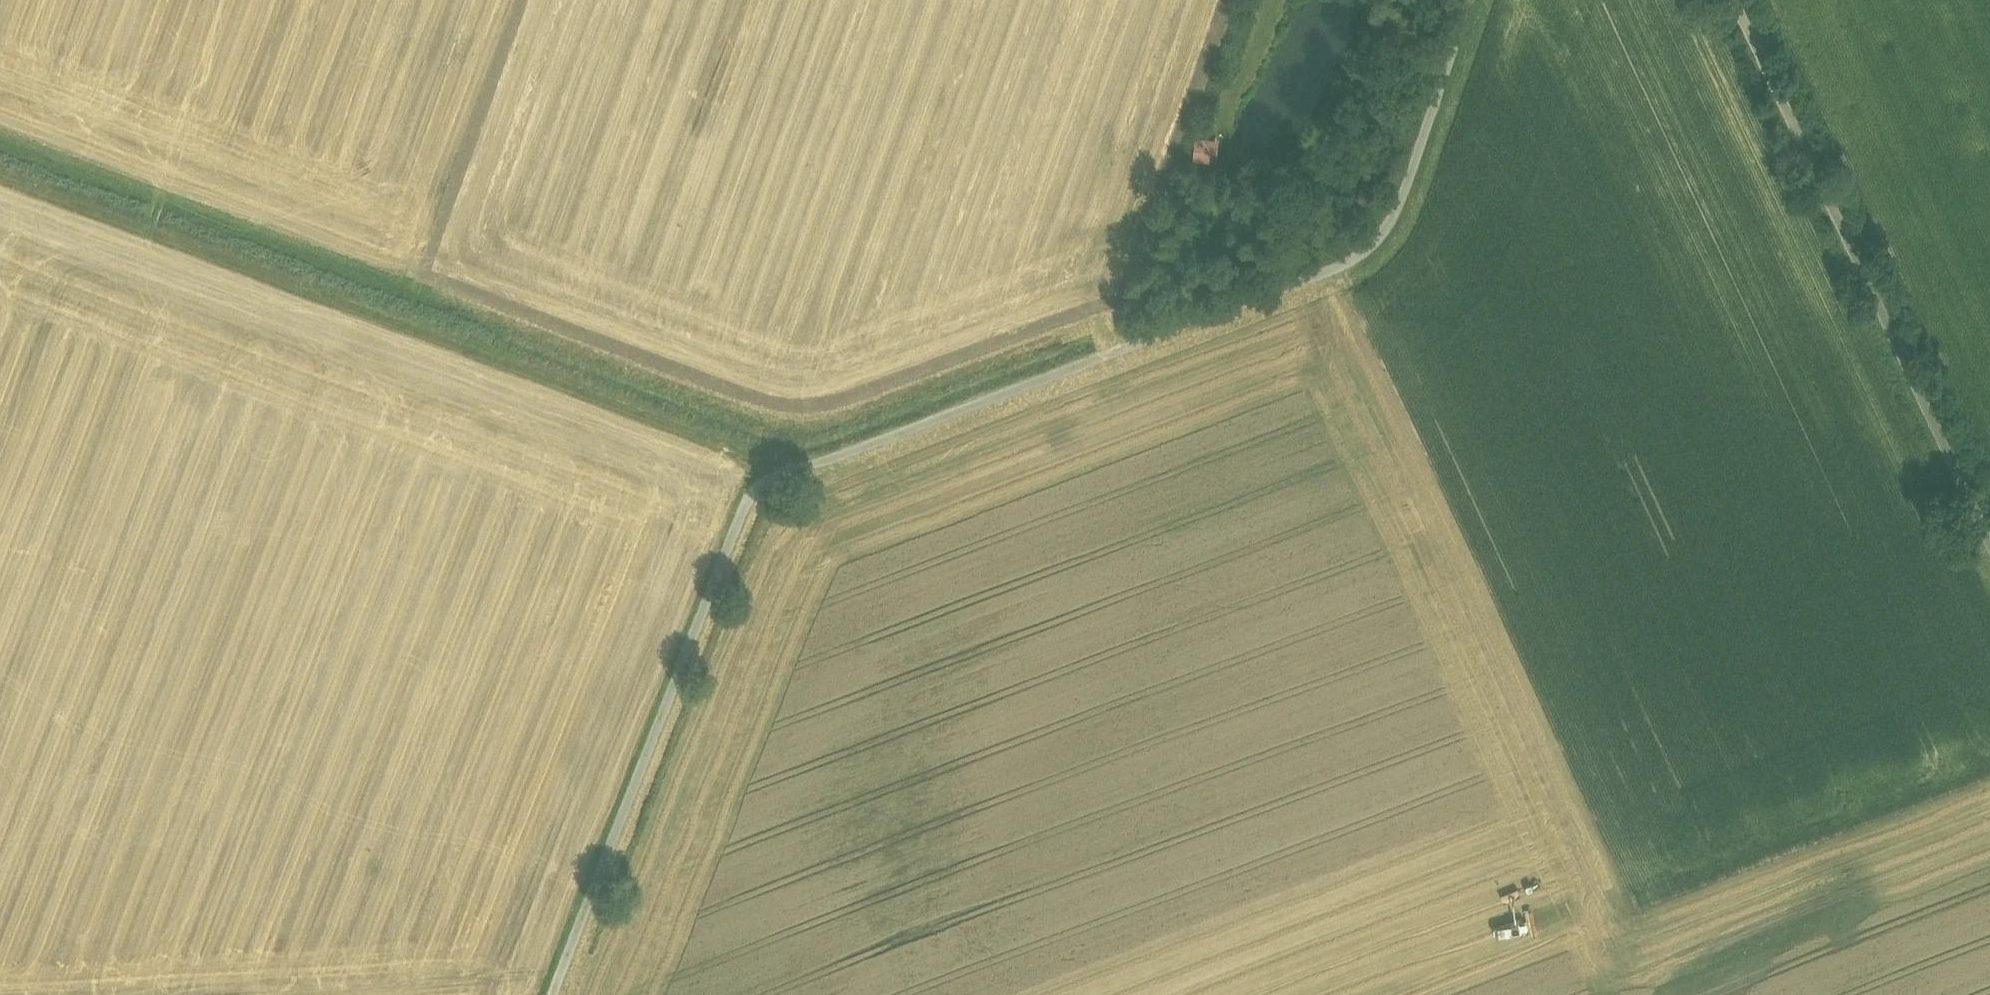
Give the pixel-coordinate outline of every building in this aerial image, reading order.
[(1198,135),(1196,158),(1220,160),(1222,137),(1198,135)]
